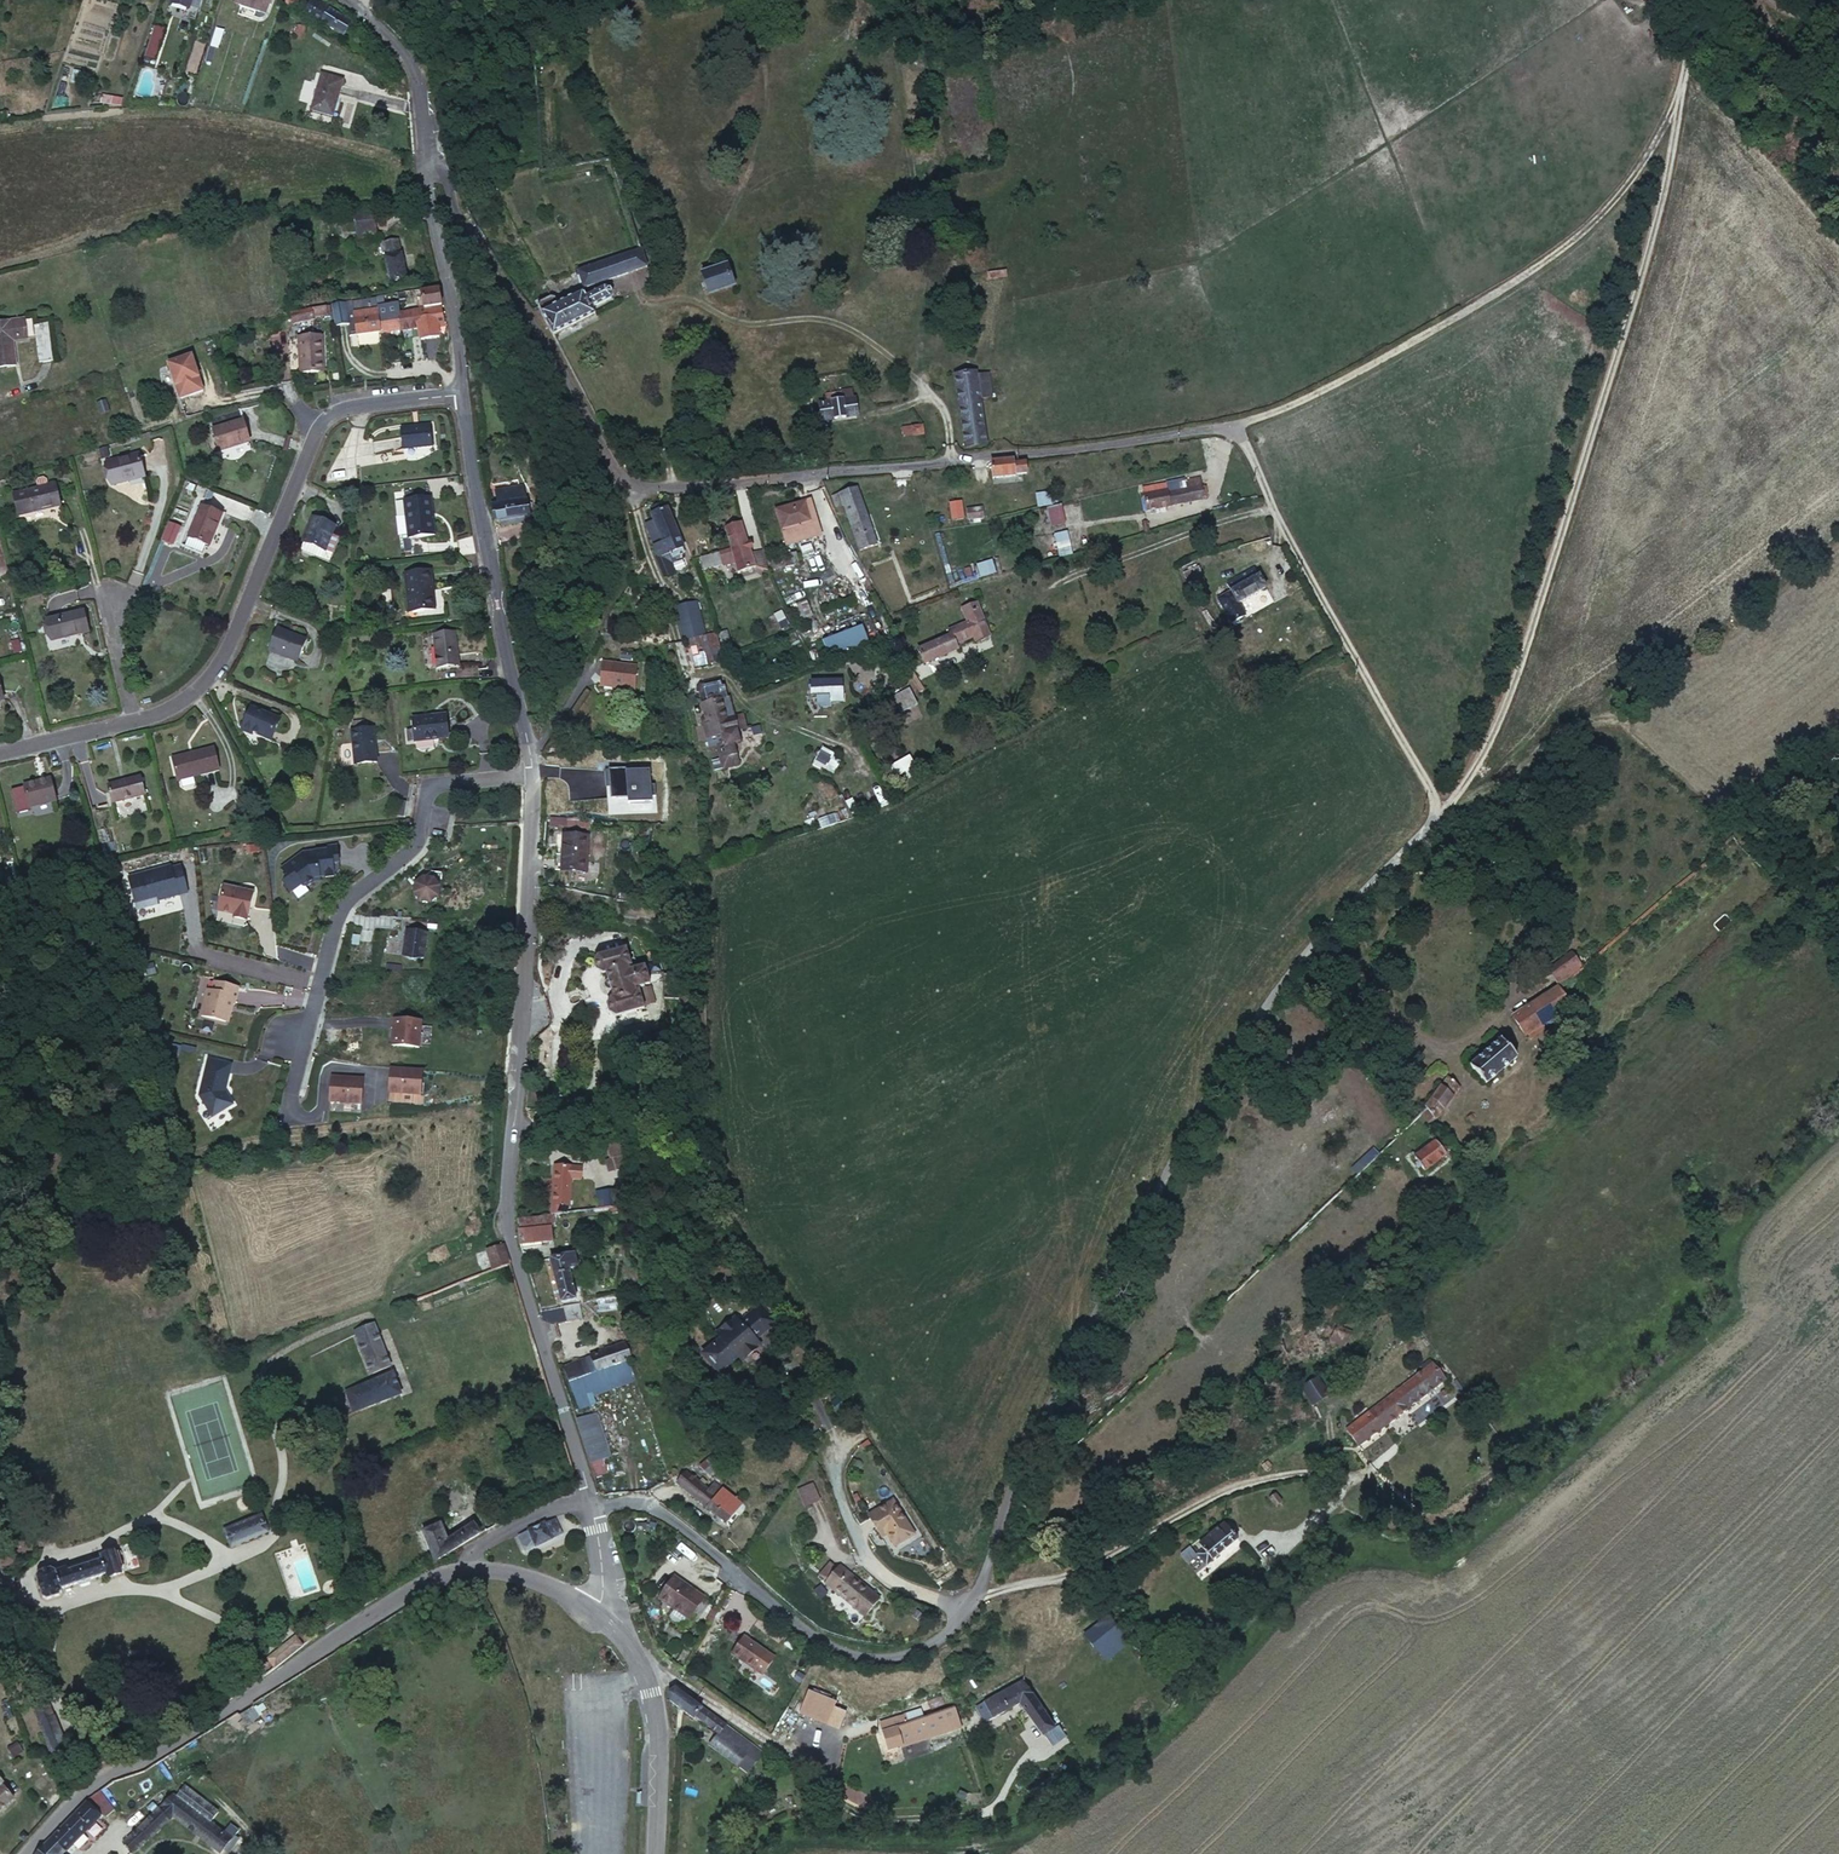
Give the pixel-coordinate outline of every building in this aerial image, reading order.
[(170,5),(188,11),(191,0),(172,0),(170,5)] [(233,5),(265,14),(270,0),(234,0),(233,5)] [(301,17),(318,27),(320,24),(342,36),(347,27),(326,14),(328,9),(313,0),(311,0),(301,17)] [(287,1),(286,9),(294,12),(296,3),(287,1)] [(295,24),(291,30),(298,36),(302,28),(295,24)] [(156,27),(151,42),(161,46),(166,30),(156,27)] [(216,32),(211,48),(221,52),(226,35),(216,32)] [(533,72),(535,88),(546,87),(545,71),(537,71),(533,72)] [(320,75),(308,114),(328,119),(340,81),(320,75)] [(917,128),(919,137),(931,135),(929,125),(917,128)] [(353,212),(354,228),(374,227),(373,211),(353,212)] [(374,227),(354,228),(355,240),(374,239),(374,227)] [(389,259),(392,286),(410,284),(407,257),(405,257),(403,244),(389,246),(391,259),(389,259)] [(577,272),(582,287),(646,267),(641,252),(577,272)] [(702,276),(709,295),(729,288),(723,269),(702,276)] [(423,292),(424,309),(441,307),(438,290),(423,292)] [(550,299),(534,308),(549,335),(576,323),(590,316),(588,311),(606,301),(610,298),(611,295),(609,293),(607,291),(604,292),(583,303),(581,297),(558,309),(550,299)] [(398,313),(412,311),(411,304),(397,307),(398,313)] [(398,313),(397,307),(378,310),(378,316),(398,313)] [(400,325),(401,334),(416,332),(417,343),(438,341),(437,326),(444,325),(441,307),(424,309),(412,311),(398,313),(400,325)] [(381,336),(401,334),(400,325),(398,313),(378,316),(381,336)] [(325,314),(290,325),(292,336),(311,331),(312,328),(327,323),(325,314)] [(381,336),(378,316),(378,317),(347,321),(348,332),(353,332),(354,339),(381,336)] [(14,369),(13,347),(24,345),(23,323),(0,325),(0,370),(14,369)] [(38,329),(40,365),(57,364),(54,327),(38,329)] [(322,346),(298,348),(301,382),(325,381),(322,346)] [(166,372),(176,407),(200,400),(192,374),(188,375),(186,366),(166,372)] [(995,399),(992,379),(977,381),(977,375),(955,378),(964,448),(984,446),(980,400),(995,399)] [(827,422),(860,417),(858,387),(846,388),(846,393),(834,394),(834,403),(826,404),(827,422)] [(216,456),(248,448),(244,427),(211,435),(216,456)] [(927,441),(925,428),(915,429),(916,441),(927,441)] [(405,432),(407,454),(437,451),(435,429),(405,432)] [(916,441),(915,429),(905,429),(907,441),(916,441)] [(141,461),(109,468),(114,490),(146,483),(141,461)] [(990,468),(990,471),(993,484),(1016,480),(1016,478),(1015,465),(1013,465),(990,468)] [(1015,465),(1016,478),(1026,477),(1025,466),(1019,465),(1015,465)] [(60,503),(55,482),(28,489),(13,493),(19,513),(33,510),(60,503)] [(1205,502),(1204,497),(1203,489),(1202,482),(1147,493),(1151,512),(1205,502)] [(494,521),(501,519),(527,512),(520,486),(497,492),(500,503),(491,506),(494,521)] [(855,534),(873,530),(862,491),(836,497),(840,510),(847,508),(855,534)] [(1050,492),(1036,494),(1038,508),(1052,506),(1050,492)] [(951,522),(965,520),(963,502),(949,503),(951,522)] [(798,504),(772,514),(778,533),(805,523),(798,504)] [(1047,509),(1051,528),(1067,525),(1062,505),(1047,509)] [(404,544),(404,547),(430,544),(426,507),(400,509),(402,525),(404,544)] [(199,510),(186,541),(205,549),(208,550),(220,519),(199,510)] [(503,526),(528,520),(529,519),(527,512),(501,519),(503,526)] [(543,516),(529,519),(528,520),(532,537),(548,532),(543,516)] [(652,568),(655,583),(666,580),(665,575),(671,573),(670,569),(680,568),(679,563),(680,563),(671,520),(668,521),(667,516),(657,518),(658,523),(654,524),(656,531),(651,532),(652,537),(647,537),(651,556),(650,556),(653,568),(652,568)] [(174,547),(182,528),(169,523),(161,542),(174,547)] [(327,556),(333,540),(336,530),(318,523),(309,548),(317,552),(327,556)] [(404,544),(402,525),(393,526),(395,545),(404,544)] [(733,575),(750,571),(739,528),(722,533),(726,549),(715,552),(718,560),(728,557),(733,575)] [(873,530),(855,534),(861,555),(879,551),(873,530)] [(1053,535),(1059,560),(1074,556),(1067,531),(1053,535)] [(205,549),(186,541),(184,549),(201,556),(205,549)] [(776,562),(774,557),(767,559),(771,574),(796,567),(793,557),(776,562)] [(976,566),(981,580),(997,574),(993,560),(976,566)] [(1198,570),(1183,578),(1192,595),(1207,586),(1198,570)] [(1230,594),(1216,602),(1231,626),(1245,618),(1239,609),(1267,593),(1254,572),(1227,587),(1230,594)] [(403,581),(407,619),(431,616),(427,578),(403,581)] [(809,602),(792,605),(795,622),(812,619),(809,602)] [(950,632),(952,639),(955,644),(974,636),(976,641),(991,634),(977,603),(963,609),(970,623),(950,632)] [(665,612),(674,645),(701,638),(692,605),(665,612)] [(85,615),(50,624),(54,644),(90,635),(85,615)] [(275,634),(267,654),(297,667),(305,647),(275,634)] [(956,649),(955,644),(952,639),(921,652),(926,663),(956,649)] [(458,676),(455,642),(432,645),(436,679),(458,676)] [(828,645),(820,648),(825,661),(854,649),(852,644),(831,652),(828,645)] [(894,644),(879,649),(882,657),(896,651),(894,644)] [(633,669),(599,667),(596,688),(632,691),(633,669)] [(913,682),(908,686),(916,696),(921,691),(913,682)] [(707,688),(688,694),(698,727),(702,726),(705,725),(709,737),(716,735),(714,731),(720,729),(717,721),(726,718),(722,707),(714,710),(707,688)] [(913,694),(896,701),(902,717),(920,710),(913,694)] [(144,705),(151,702),(148,696),(141,699),(144,705)] [(258,711),(249,732),(276,744),(285,723),(258,711)] [(417,748),(417,750),(455,747),(453,721),(415,724),(416,738),(417,748)] [(374,730),(351,732),(353,765),(376,763),(374,730)] [(417,748),(416,738),(409,738),(410,749),(417,748)] [(178,785),(219,776),(214,754),(173,763),(178,785)] [(650,765),(604,769),(605,787),(614,787),(615,798),(627,797),(627,802),(653,800),(650,765)] [(112,803),(144,796),(140,777),(108,784),(112,803)] [(25,784),(31,811),(58,805),(53,778),(25,784)] [(396,793),(392,809),(402,811),(405,795),(396,793)] [(786,831),(806,824),(802,813),(782,821),(786,831)] [(551,828),(576,829),(577,819),(551,817),(551,828)] [(587,875),(588,841),(566,840),(564,875),(587,875)] [(303,860),(282,871),(288,879),(286,880),(284,887),(291,896),(303,886),(305,889),(307,889),(314,884),(320,883),(320,881),(334,879),(339,872),(337,851),(327,852),(310,854),(310,859),(305,859),(303,860)] [(190,894),(181,864),(174,866),(173,864),(126,877),(134,905),(158,898),(159,903),(190,894)] [(418,881),(413,906),(439,911),(444,887),(418,881)] [(258,897),(229,889),(222,914),(239,919),(238,922),(251,925),(258,897)] [(429,933),(408,930),(404,954),(414,959),(425,957),(429,933)] [(360,948),(360,957),(369,957),(369,948),(360,948)] [(625,952),(600,959),(598,960),(596,962),(595,966),(596,970),(598,974),(601,976),(606,976),(614,1001),(610,1002),(608,1004),(607,1007),(607,1011),(609,1015),(613,1017),(616,1019),(642,1011),(637,994),(635,994),(633,993),(633,991),(635,989),(647,986),(642,969),(628,973),(627,973),(627,970),(628,969),(630,967),(625,952)] [(1548,988),(1577,974),(1568,960),(1541,974),(1548,988)] [(236,1010),(240,992),(217,987),(215,997),(210,996),(204,1021),(228,1027),(231,1025),(233,1018),(231,1015),(233,1009),(234,1009),(236,1010)] [(1569,1010),(1556,993),(1513,1020),(1523,1037),(1527,1035),(1531,1042),(1562,1023),(1558,1016),(1569,1010)] [(420,1021),(391,1019),(389,1048),(418,1050),(420,1021)] [(1502,1043),(1473,1064),(1485,1081),(1514,1059),(1502,1043)] [(232,1064),(207,1058),(198,1095),(213,1120),(234,1106),(226,1093),(232,1064)] [(419,1097),(422,1071),(387,1068),(385,1094),(419,1097)] [(1403,1082),(1410,1090),(1421,1080),(1414,1072),(1403,1082)] [(360,1105),(362,1079),(328,1076),(326,1102),(360,1105)] [(1446,1080),(1439,1088),(1456,1100),(1462,1091),(1446,1080)] [(1456,1100),(1439,1088),(1432,1098),(1448,1109),(1456,1100)] [(1448,1109),(1432,1098),(1422,1109),(1424,1111),(1425,1111),(1435,1119),(1439,1121),(1448,1109)] [(1424,1111),(1419,1116),(1428,1128),(1439,1121),(1435,1119),(1425,1111),(1424,1111)] [(622,1170),(631,1165),(625,1154),(629,1151),(621,1137),(602,1148),(611,1162),(616,1160),(622,1170)] [(1434,1147),(1412,1161),(1421,1175),(1443,1160),(1434,1147)] [(548,1169),(550,1216),(560,1216),(560,1209),(565,1208),(564,1181),(578,1180),(578,1168),(548,1169)] [(587,1202),(588,1214),(610,1213),(617,1213),(616,1197),(599,1197),(599,1201),(587,1202)] [(634,1223),(632,1212),(617,1213),(610,1213),(611,1225),(634,1223)] [(541,1226),(554,1224),(553,1217),(550,1216),(516,1218),(522,1251),(541,1248),(540,1244),(552,1243),(550,1229),(541,1230),(541,1226)] [(497,1231),(480,1240),(489,1259),(506,1250),(497,1231)] [(572,1255),(551,1262),(562,1302),(575,1299),(567,1271),(576,1268),(572,1255)] [(598,1303),(601,1315),(620,1312),(618,1300),(598,1303)] [(578,1304),(562,1308),(566,1323),(581,1319),(578,1304)] [(549,1327),(566,1323),(562,1308),(540,1314),(543,1323),(547,1326),(549,1327)] [(707,1343),(686,1358),(701,1380),(721,1366),(729,1375),(749,1361),(744,1354),(754,1347),(752,1345),(769,1333),(753,1311),(738,1322),(736,1320),(726,1327),(721,1322),(701,1335),(707,1343)] [(353,1329),(369,1373),(388,1367),(371,1322),(353,1329)] [(1335,1329),(1327,1339),(1340,1348),(1346,1337),(1335,1329)] [(584,1377),(630,1363),(636,1361),(630,1345),(579,1361),(584,1377)] [(564,1383),(584,1377),(579,1361),(559,1367),(564,1383)] [(635,1383),(630,1363),(584,1377),(564,1383),(570,1402),(572,1401),(587,1397),(635,1383)] [(1308,1387),(1291,1364),(1285,1375),(1285,1386),(1295,1399),(1308,1387)] [(1428,1365),(1372,1408),(1384,1425),(1441,1381),(1428,1365)] [(390,1373),(343,1391),(349,1410),(398,1391),(390,1373)] [(587,1397),(572,1401),(575,1410),(590,1405),(587,1397)] [(1384,1425),(1372,1408),(1344,1430),(1356,1447),(1384,1425)] [(571,1420),(588,1476),(601,1472),(597,1460),(605,1458),(592,1414),(571,1420)] [(1266,1460),(1260,1466),(1264,1470),(1270,1464),(1266,1460)] [(712,1467),(702,1478),(715,1489),(724,1479),(712,1467)] [(738,1509),(715,1489),(702,1478),(698,1475),(691,1483),(684,1477),(674,1488),(721,1529),(738,1509)] [(804,1504),(819,1499),(813,1481),(798,1486),(804,1504)] [(1275,1494),(1269,1498),(1276,1506),(1281,1500),(1275,1494)] [(888,1500),(861,1514),(872,1536),(880,1532),(887,1545),(906,1534),(888,1500)] [(265,1535),(258,1517),(223,1530),(230,1548),(265,1535)] [(421,1531),(440,1561),(476,1538),(484,1533),(476,1521),(451,1536),(440,1519),(421,1531)] [(535,1545),(559,1534),(552,1519),(535,1528),(528,1531),(524,1533),(517,1537),(524,1550),(535,1545)] [(1204,1552),(1213,1563),(1237,1541),(1222,1524),(1198,1545),(1204,1552)] [(1179,1551),(1185,1561),(1195,1555),(1190,1545),(1179,1551)] [(1206,1569),(1213,1563),(1204,1552),(1197,1558),(1206,1569)] [(104,1582),(118,1578),(113,1557),(98,1560),(100,1566),(65,1575),(64,1571),(51,1574),(49,1572),(46,1571),(44,1570),(39,1572),(37,1573),(36,1575),(35,1578),(35,1582),(39,1598),(42,1600),(45,1602),(54,1600),(55,1597),(56,1594),(55,1590),(56,1589),(103,1577),(104,1582)] [(819,1581),(826,1587),(836,1575),(829,1569),(819,1581)] [(825,1589),(864,1622),(878,1605),(868,1596),(867,1597),(838,1573),(836,1575),(826,1587),(825,1589)] [(702,1599),(670,1579),(658,1597),(671,1605),(668,1609),(688,1621),(702,1599)] [(629,1592),(625,1583),(620,1586),(624,1594),(629,1592)] [(719,1610),(714,1607),(708,1618),(713,1621),(719,1610)] [(1121,1636),(1103,1618),(1080,1638),(1098,1658),(1121,1636)] [(767,1652),(743,1637),(732,1654),(763,1674),(774,1656),(767,1652)] [(1021,1684),(980,1711),(984,1719),(991,1715),(995,1721),(1018,1706),(1040,1738),(1051,1731),(1021,1684)] [(808,1686),(803,1710),(832,1716),(837,1692),(808,1686)] [(716,1734),(724,1721),(679,1691),(666,1696),(668,1703),(716,1734)] [(49,1696),(33,1702),(40,1719),(55,1714),(49,1696)] [(968,1727),(961,1706),(915,1720),(912,1711),(893,1717),(902,1747),(968,1727)] [(55,1714),(40,1719),(51,1750),(66,1744),(55,1714)] [(724,1721),(716,1734),(709,1744),(740,1765),(755,1741),(738,1730),(724,1721)] [(740,1765),(754,1774),(770,1750),(768,1750),(755,1741),(740,1765)] [(778,1757),(770,1750),(754,1774),(763,1779),(778,1757)] [(0,1781),(0,1812),(15,1799),(0,1781)] [(173,1799),(158,1812),(167,1822),(170,1819),(217,1853),(219,1853),(230,1839),(225,1835),(214,1827),(208,1823),(204,1820),(210,1813),(213,1810),(188,1790),(181,1798),(177,1796),(175,1797),(173,1799)] [(45,1845),(56,1853),(69,1853),(101,1822),(88,1809),(93,1805),(89,1802),(45,1845)] [(167,1822),(158,1812),(136,1832),(145,1841),(167,1822)] [(210,1813),(204,1820),(208,1823),(214,1827),(220,1820),(210,1813)] [(145,1841),(136,1832),(122,1845),(130,1853),(131,1853),(145,1841)] [(45,1845),(36,1853),(56,1853),(45,1845)]
